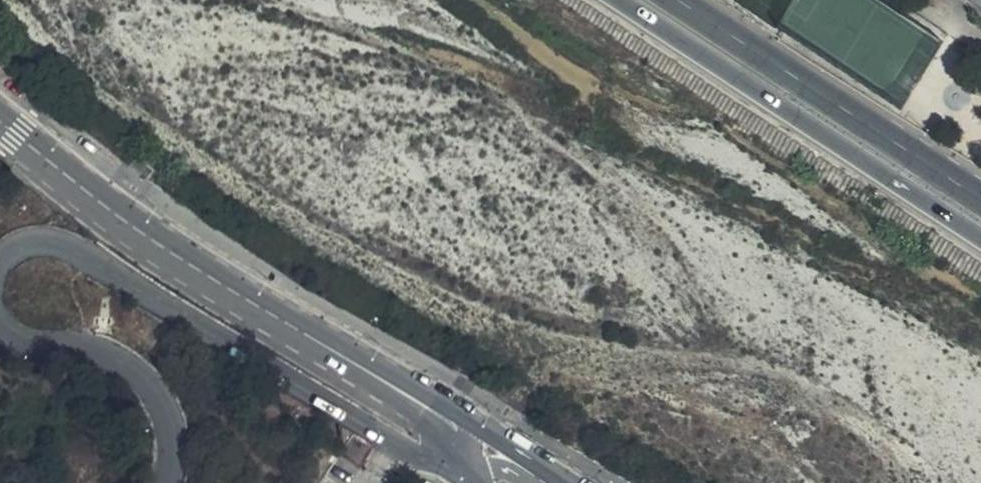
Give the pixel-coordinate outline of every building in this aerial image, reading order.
[(339,458),(360,470),(372,450),(352,437),(339,458)]
